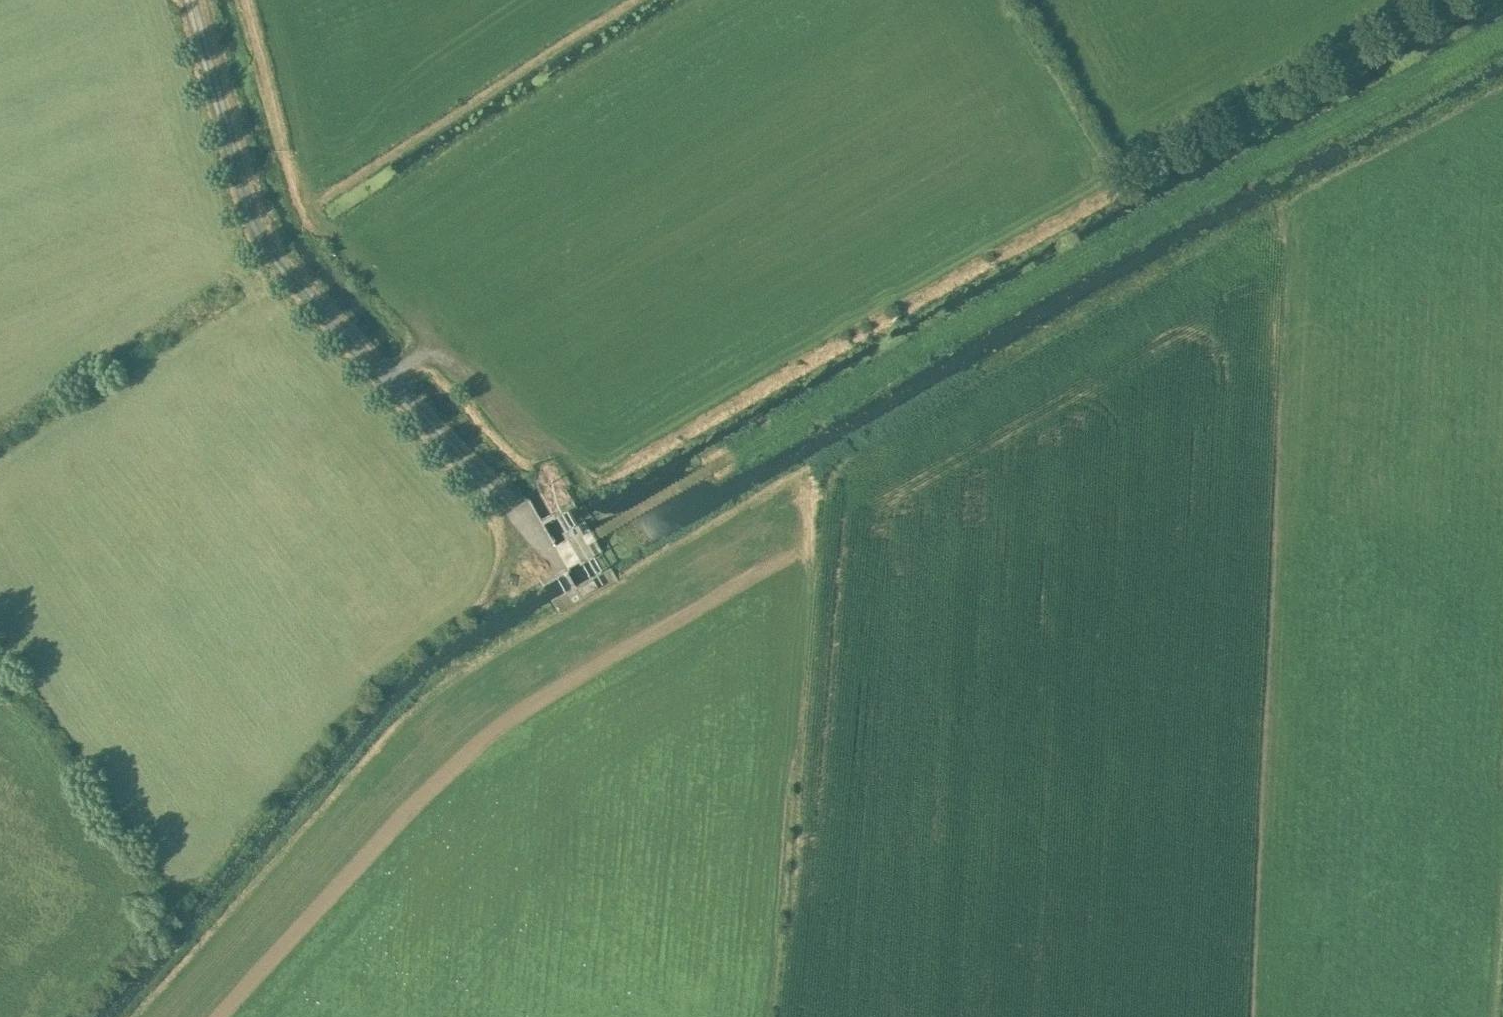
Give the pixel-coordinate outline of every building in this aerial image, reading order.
[(593,559),(597,557),(603,553),(596,541),(591,531),(585,521),(578,525),(569,530),(566,524),(562,516),(576,508),(573,503),(565,490),(553,462),(533,467),(538,486),(540,495),(552,517),(547,518),(543,520),(529,498),(522,502),(501,515),(551,568),(536,575),(543,588),(558,580),(567,574),(572,572),(570,569),(579,563),(582,566),(583,565),(593,559)] [(565,593),(552,600),(559,615),(620,582),(612,569),(611,566),(601,572),(597,566),(593,559),(583,565),(587,572),(591,578),(575,587),(571,581),(567,574),(558,580),(561,586),(565,593)]
